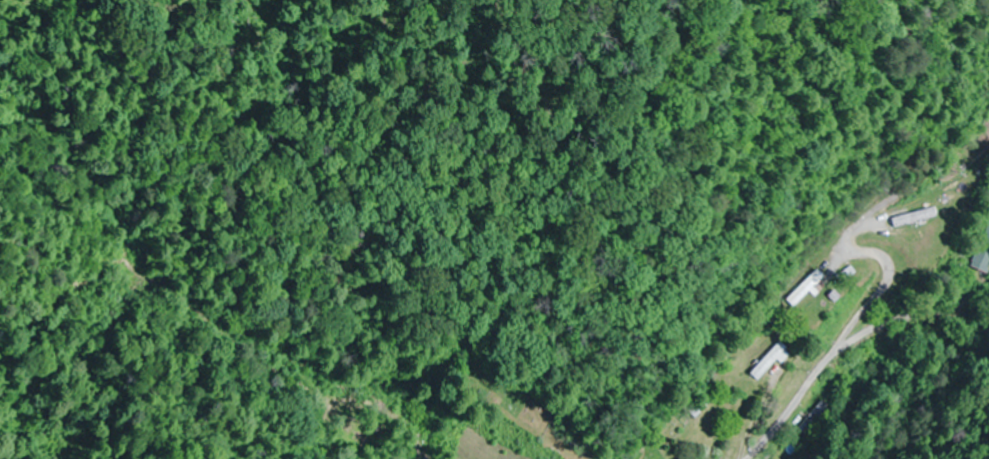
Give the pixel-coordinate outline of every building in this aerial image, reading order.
[(894,227),(937,220),(936,210),(892,217),(894,227)] [(988,267),(988,223),(970,267),(986,274),(988,267)] [(797,311),(828,280),(819,271),(788,301),(797,311)] [(780,362),(783,365),(792,356),(779,343),(750,373),(759,382),(780,362)] [(800,430),(805,434),(826,406),(821,402),(800,430)]
